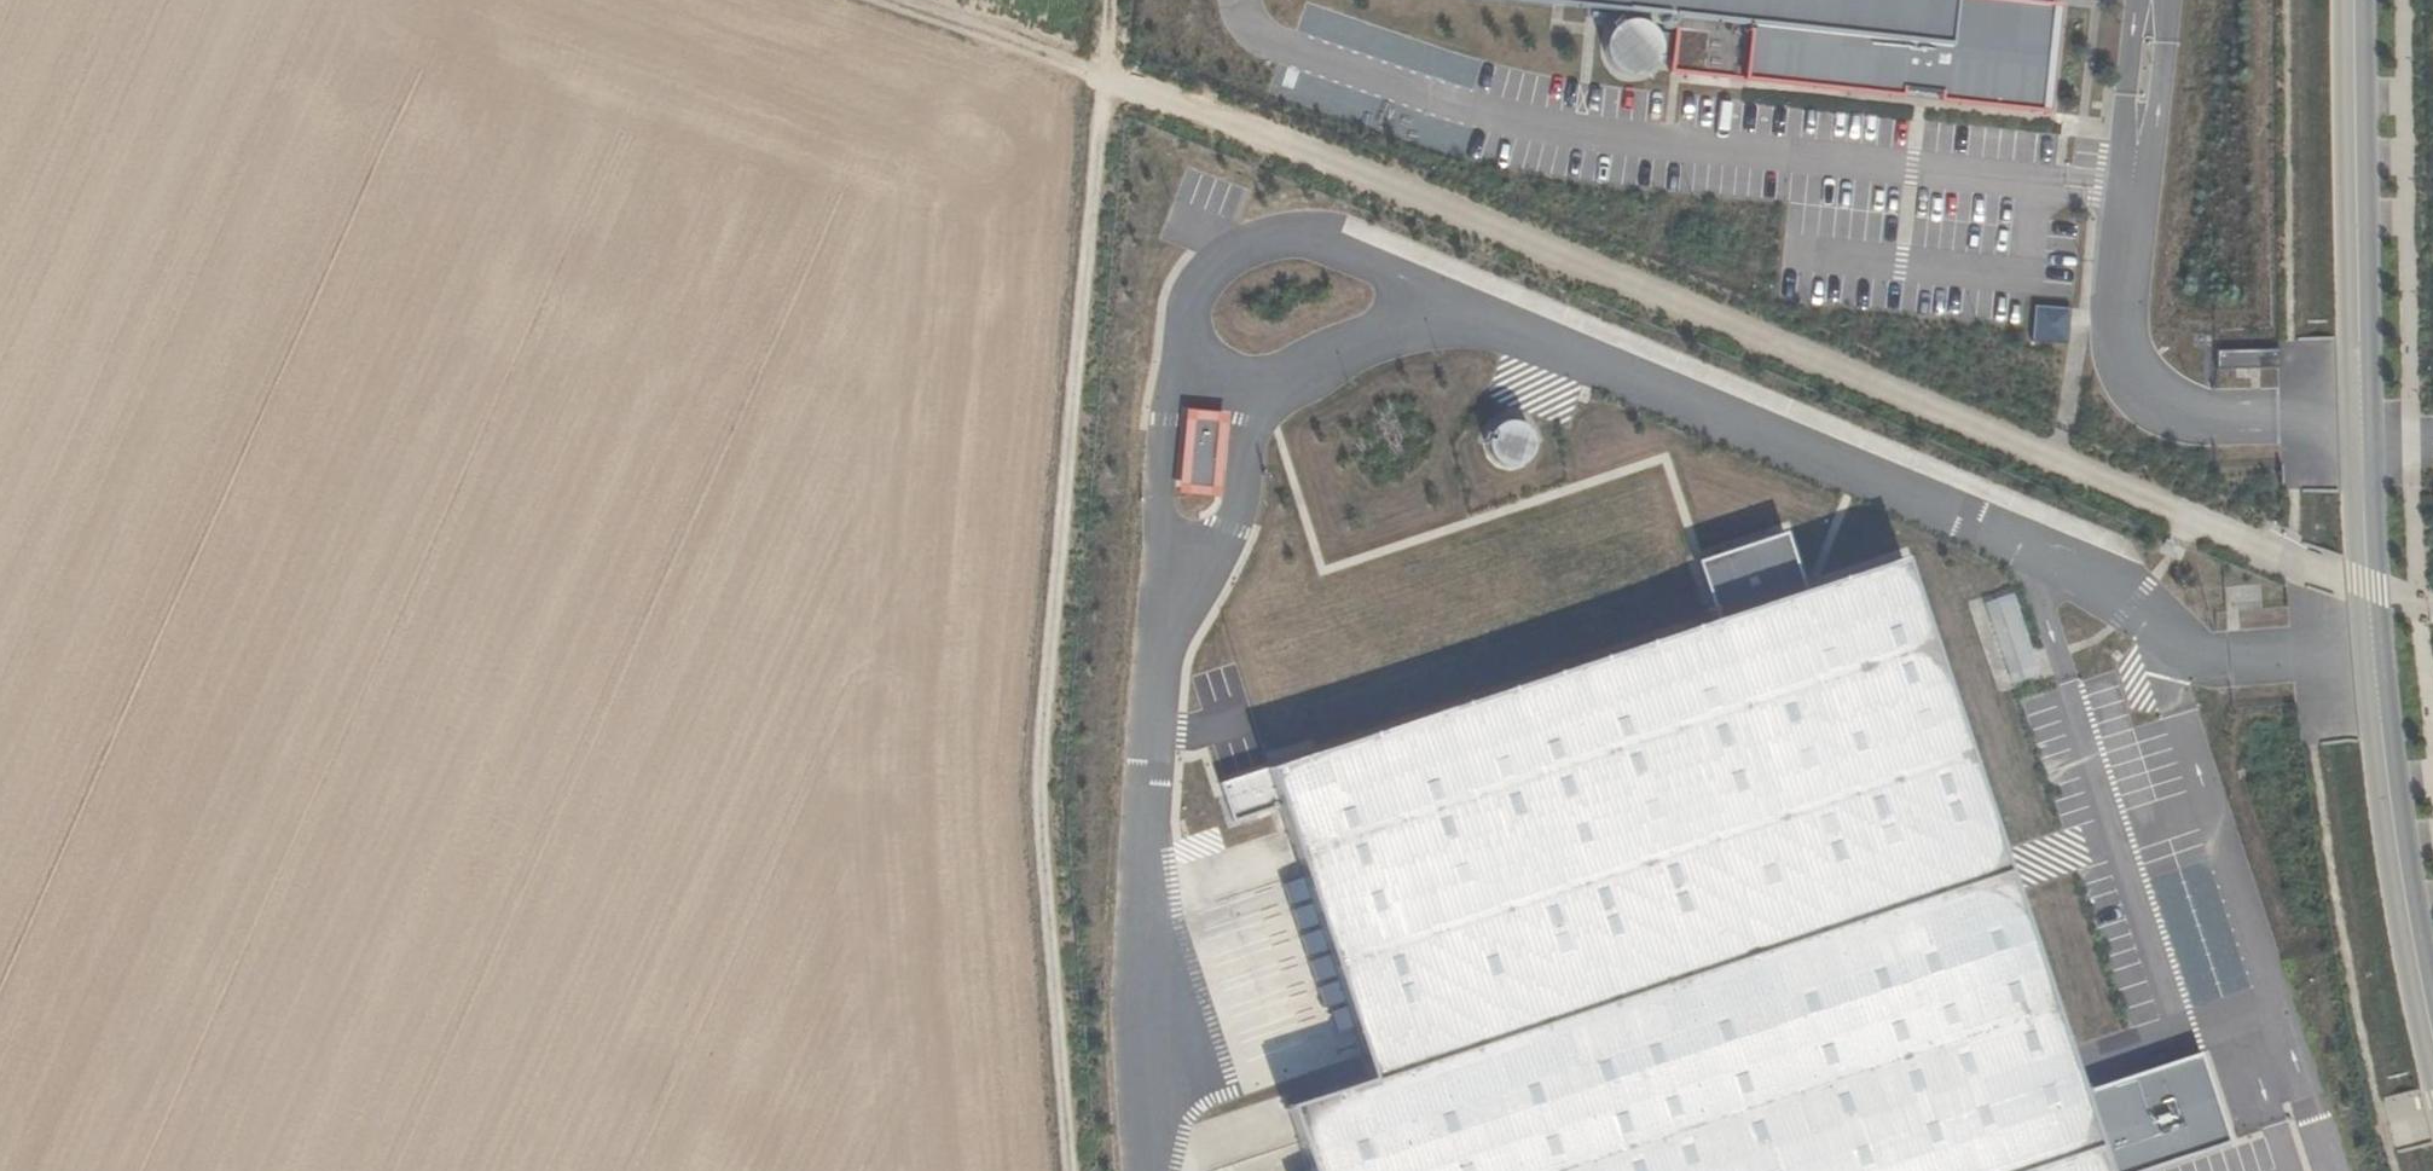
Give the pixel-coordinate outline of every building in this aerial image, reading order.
[(1672,28),(1666,85),(2036,121),(2046,14),(1953,5),(1953,0),(1391,0),(1672,28)] [(2228,1142),(2196,1046),(2077,1086),(1899,554),(1805,585),(1785,524),(1703,551),(1722,609),(1263,762),(1367,1072),(1278,1102),(1302,1170),(2142,1170),(2228,1142)]
